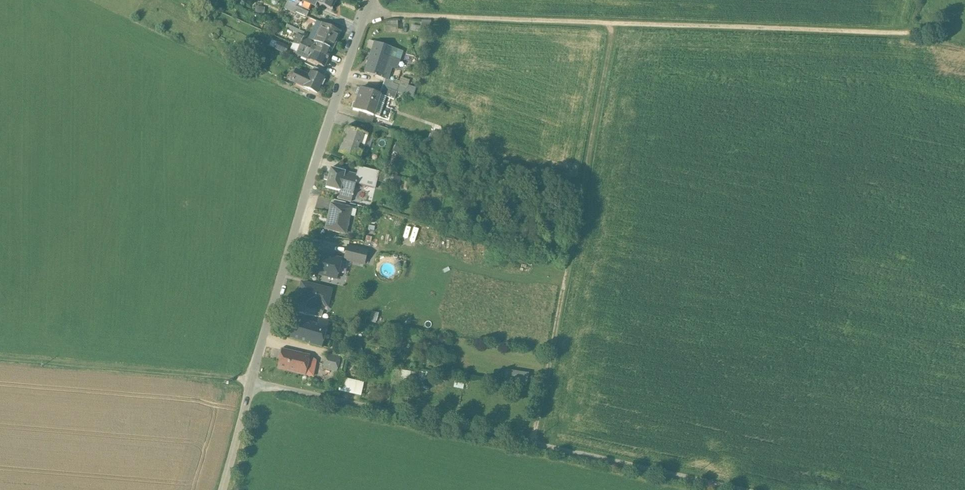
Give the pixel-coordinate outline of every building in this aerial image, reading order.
[(336,0),(305,0),(304,2),(312,6),(316,7),(317,4),(332,10),(336,0)] [(304,2),(300,1),(298,6),(299,6),(310,11),(312,6),(304,2)] [(310,11),(299,6),(296,12),(307,17),(310,11)] [(340,31),(322,23),(314,41),(332,49),(340,31)] [(304,36),(296,33),(293,40),(301,43),(304,36)] [(314,41),(304,36),(301,43),(300,45),(328,58),(332,49),(314,41)] [(289,47),(278,42),(275,49),(286,54),(289,47)] [(397,61),(383,56),(386,47),(374,43),(371,53),(373,54),(369,65),(367,65),(365,73),(376,77),(376,76),(386,79),(387,80),(391,67),(395,68),(396,64),(397,62),(397,61)] [(328,58),(300,45),(296,54),(324,67),(328,58)] [(326,73),(314,68),(312,73),(323,78),(326,73)] [(312,73),(311,72),(309,77),(297,71),(292,81),(304,87),(306,88),(317,93),(324,78),(323,78),(312,73)] [(399,86),(384,81),(382,88),(397,92),(399,86)] [(406,91),(399,86),(397,92),(404,95),(406,91)] [(397,92),(382,88),(380,95),(394,99),(397,92)] [(380,95),(361,89),(354,109),(373,116),(380,95)] [(388,129),(377,125),(374,132),(385,136),(388,129)] [(368,135),(347,128),(338,154),(359,161),(368,135)] [(395,131),(388,129),(385,136),(392,138),(395,131)] [(379,172),(359,167),(357,175),(355,184),(375,189),(378,176),(379,172)] [(357,175),(331,169),(327,188),(339,190),(353,193),(355,184),(357,175)] [(353,193),(339,190),(337,199),(351,202),(353,193)] [(346,203),(332,199),(331,205),(345,208),(346,203)] [(345,208),(331,205),(325,230),(346,234),(350,216),(351,210),(351,209),(345,208)] [(359,249),(348,246),(345,259),(356,262),(359,249)] [(367,251),(359,249),(356,262),(364,263),(367,251)] [(326,255),(310,251),(305,271),(321,275),(326,255)] [(341,259),(326,255),(321,275),(336,278),(341,259)] [(333,289),(301,281),(296,300),(306,303),(303,315),(321,317),(324,307),(328,308),(333,289)] [(313,325),(291,318),(285,337),(307,344),(313,325)] [(328,323),(318,319),(316,326),(326,329),(328,323)] [(316,326),(313,325),(307,344),(320,348),(326,329),(316,326)] [(309,357),(300,354),(282,350),(278,368),(305,374),(309,357)] [(333,357),(327,356),(324,368),(337,372),(340,359),(333,357)] [(315,361),(309,357),(305,374),(312,376),(315,361)] [(363,383),(346,379),(342,378),(340,389),(361,394),(363,383)]
